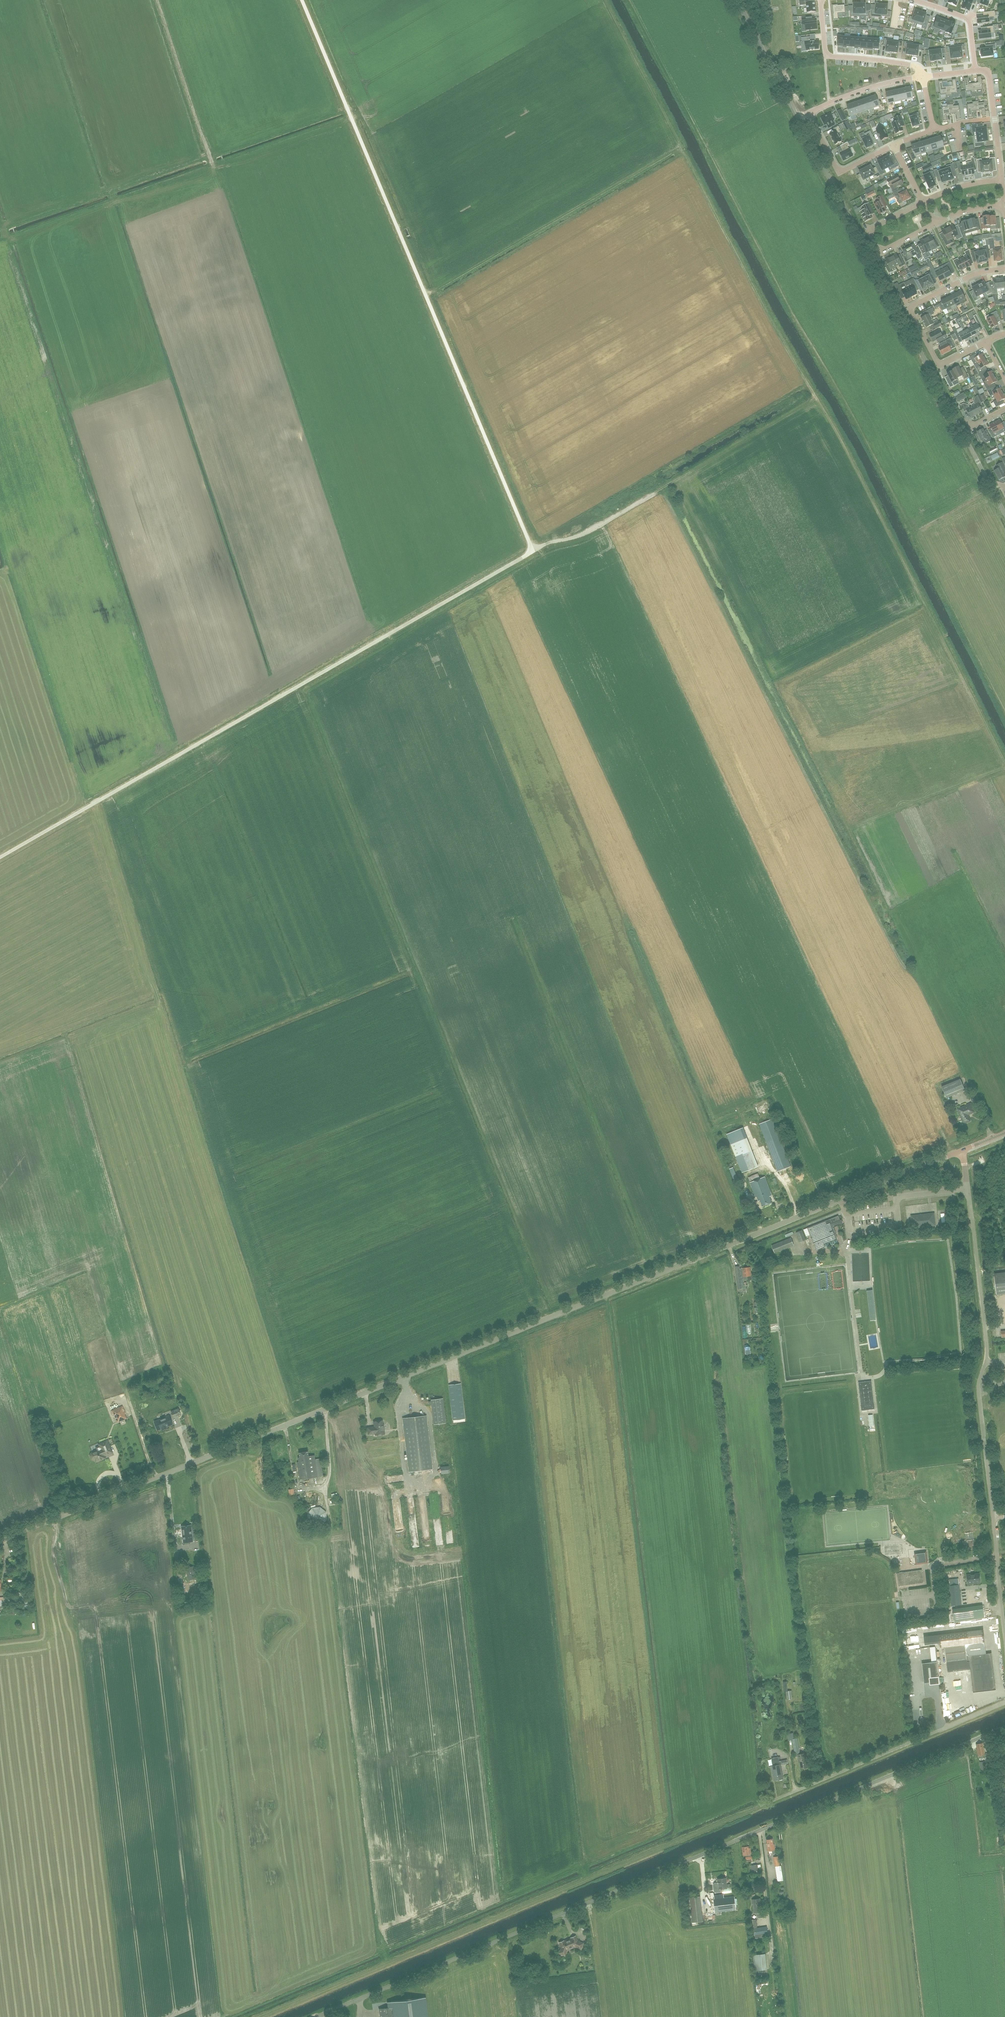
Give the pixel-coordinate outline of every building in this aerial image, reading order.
[(799,1),(800,7),(807,7),(808,14),(816,14),(814,3),(811,3),(811,0),(809,0),(799,1)] [(962,8),(969,11),(972,3),(975,4),(976,0),(965,0),(962,8)] [(976,7),(982,12),(989,4),(984,0),(978,0),(980,2),(976,7)] [(850,7),(850,15),(855,15),(855,14),(859,14),(859,4),(853,4),(853,7),(850,7)] [(859,4),(859,14),(863,14),(863,15),(868,15),(868,8),(865,8),(865,4),(859,4)] [(872,10),(871,16),(875,17),(881,17),(882,5),(876,4),(875,10),(872,10)] [(882,5),(881,17),(881,16),(890,17),(891,12),(887,11),(888,5),(887,5),(884,4),(884,5),(882,5)] [(838,19),(838,18),(838,14),(845,13),(845,7),(845,5),(837,6),(837,5),(832,5),(833,15),(834,20),(838,19)] [(910,20),(919,23),(921,13),(916,11),(914,15),(912,15),(910,20)] [(987,17),(979,18),(980,24),(981,24),(981,25),(985,25),(985,24),(992,23),(991,17),(997,16),(997,12),(986,14),(987,17)] [(921,13),(919,23),(923,24),(922,27),(927,28),(929,20),(926,19),(927,14),(926,14),(927,14),(923,13),(921,13)] [(815,22),(810,22),(810,18),(802,18),(803,25),(806,24),(806,30),(817,29),(816,22),(815,22)] [(932,22),(930,30),(935,31),(936,28),(940,29),(942,20),(941,19),(937,18),(935,23),(932,22)] [(942,20),(940,29),(946,31),(948,21),(942,20)] [(948,21),(946,31),(949,32),(949,35),(953,36),(956,28),(953,28),(954,23),(953,23),(953,22),(950,21),(949,22),(948,21)] [(987,32),(978,33),(979,41),(991,39),(991,35),(994,34),(993,27),(987,28),(987,32)] [(818,49),(818,41),(812,41),(811,37),(801,38),(802,43),(806,42),(806,50),(818,49)] [(886,51),(892,52),(893,42),(887,41),(887,40),(883,40),(882,45),(887,46),(886,51)] [(893,42),(892,52),(898,53),(898,47),(902,48),(903,42),(899,42),(899,43),(893,42)] [(903,48),(907,49),(906,55),(912,55),(913,45),(907,45),(908,43),(904,43),(903,48)] [(957,58),(963,57),(962,51),(965,50),(964,44),(955,46),(957,58)] [(918,56),(919,50),(922,51),(923,45),(920,45),(919,46),(913,45),(912,55),(918,56)] [(981,50),(980,50),(980,54),(981,54),(981,57),(993,56),(992,48),(995,48),(995,45),(986,46),(986,49),(981,50)] [(946,47),(947,52),(950,52),(951,59),(957,58),(955,46),(946,47)] [(944,48),(935,49),(936,61),(942,60),(942,54),(945,54),(944,48)] [(934,61),(936,61),(935,49),(926,51),(926,56),(930,55),(930,61),(931,61),(931,62),(934,62),(934,61)] [(978,83),(973,83),(975,95),(975,97),(978,97),(982,96),(982,90),(983,90),(981,76),(977,77),(978,83)] [(968,78),(964,78),(966,92),(971,92),(972,98),(975,97),(975,95),(973,83),(969,84),(968,78)] [(953,86),(948,86),(949,96),(952,96),(952,94),(958,93),(956,79),(952,80),(953,86)] [(943,81),(939,81),(940,95),(941,95),(941,98),(946,97),(946,96),(949,96),(948,86),(943,87),(943,81)] [(904,90),(906,99),(913,97),(911,89),(904,90)] [(894,101),(892,93),(886,94),(888,103),(894,101)] [(873,94),(857,98),(858,102),(874,97),(873,94)] [(876,97),(870,99),(873,107),(879,105),(876,97)] [(865,101),(868,109),(873,107),(870,99),(865,101)] [(865,101),(859,103),(862,111),(868,109),(865,101)] [(976,102),(977,111),(981,111),(982,116),(986,116),(985,111),(989,111),(988,107),(985,107),(984,102),(979,103),(979,101),(976,102)] [(972,104),(967,104),(969,118),(973,118),(972,112),(977,111),(976,102),(972,102),(972,104)] [(859,103),(853,105),(856,113),(862,111),(859,103)] [(953,104),(950,105),(951,114),(956,114),(957,120),(961,119),(959,105),(954,106),(953,104)] [(856,113),(853,105),(847,107),(851,116),(856,115),(856,113)] [(947,107),(942,107),(943,121),(947,121),(947,115),(951,114),(950,105),(947,105),(947,107)] [(913,117),(908,118),(911,129),(914,128),(914,129),(918,128),(918,127),(919,127),(918,126),(917,121),(920,120),(918,113),(912,114),(913,117)] [(830,114),(821,118),(825,125),(827,124),(829,128),(834,125),(832,121),(834,120),(830,114)] [(905,127),(903,122),(900,116),(895,118),(896,122),(892,124),(896,134),(903,131),(902,128),(905,127)] [(977,132),(977,136),(988,135),(987,129),(986,129),(986,128),(980,129),(979,125),(972,126),(973,133),(977,132)] [(838,126),(833,128),(834,131),(829,134),(835,144),(841,141),(837,132),(840,131),(839,129),(840,129),(838,126)] [(884,126),(877,130),(882,140),(889,137),(884,126)] [(864,134),(866,136),(862,138),(867,148),(869,147),(870,148),(873,146),(873,145),(874,145),(871,139),(874,138),(870,131),(864,134)] [(988,135),(977,136),(977,140),(974,140),(975,147),(982,146),(981,142),(988,141),(988,140),(989,140),(988,135)] [(944,146),(941,138),(935,139),(938,148),(944,146)] [(932,150),(938,148),(935,139),(929,141),(932,150)] [(932,150),(929,141),(924,143),(926,152),(932,150)] [(843,152),(840,153),(842,158),(843,161),(847,159),(853,156),(851,153),(855,152),(852,147),(849,149),(848,146),(849,145),(848,142),(840,146),(843,152)] [(918,145),(920,153),(926,152),(924,143),(918,145)] [(920,153),(918,145),(912,147),(915,156),(921,155),(920,154),(920,153)] [(884,159),(888,168),(892,166),(893,169),(899,166),(896,160),(892,162),(889,156),(887,157),(884,158),(884,159)] [(966,163),(969,175),(974,174),(973,166),(976,165),(974,158),(971,159),(971,161),(966,163)] [(986,162),(987,172),(989,172),(990,173),(993,172),(993,171),(992,166),(993,166),(996,165),(995,158),(990,158),(989,161),(986,162)] [(888,168),(884,159),(883,159),(880,160),(880,161),(878,162),(881,168),(877,170),(881,176),(884,174),(886,173),(885,169),(888,168)] [(987,172),(986,162),(983,162),(982,159),(977,160),(977,167),(980,167),(981,168),(981,173),(981,174),(984,173),(985,172),(987,172)] [(963,177),(969,175),(966,163),(966,161),(962,162),(962,163),(960,164),(960,161),(956,162),(958,169),(961,168),(963,177)] [(922,168),(924,172),(933,168),(931,164),(922,168)] [(944,170),(948,181),(950,180),(950,181),(953,180),(953,179),(954,179),(951,172),(955,171),(953,164),(947,166),(948,169),(944,170)] [(867,167),(865,168),(869,177),(873,176),(875,178),(880,175),(877,170),(873,171),(871,166),(870,166),(870,165),(866,166),(867,167)] [(866,179),(869,177),(865,168),(863,170),(862,169),(859,170),(860,171),(859,171),(862,177),(859,179),(862,185),(867,182),(866,179)] [(948,181),(944,170),(941,171),(940,168),(934,170),(936,177),(940,176),(942,183),(943,183),(943,184),(946,183),(946,182),(948,181)] [(924,178),(925,182),(926,182),(929,189),(930,188),(931,189),(934,188),(933,187),(936,186),(933,180),(935,179),(933,172),(924,176),(924,178)] [(844,182),(846,188),(849,187),(850,189),(857,186),(852,175),(844,179),(846,181),(844,182)] [(897,175),(893,178),(887,181),(890,186),(893,192),(899,189),(897,187),(903,184),(900,178),(899,179),(897,175)] [(899,190),(893,193),(895,197),(897,196),(899,198),(900,197),(903,202),(910,198),(911,197),(909,194),(909,195),(907,191),(901,193),(899,190)] [(882,196),(877,198),(879,202),(875,204),(880,214),(886,211),(885,207),(887,206),(885,201),(882,196)] [(874,214),(872,210),(868,204),(862,207),(863,210),(860,212),(863,217),(863,218),(863,220),(865,220),(866,222),(872,218),(870,216),(874,214)] [(987,226),(990,225),(989,217),(989,216),(983,217),(984,223),(981,223),(982,229),(987,229),(987,226)] [(990,225),(991,230),(1001,229),(1000,223),(996,223),(995,216),(989,217),(990,225)] [(974,219),(968,220),(971,232),(977,230),(977,231),(980,230),(979,223),(978,219),(975,220),(974,219)] [(959,224),(960,229),(962,235),(965,234),(971,232),(968,220),(962,222),(962,224),(959,224)] [(950,227),(948,229),(952,238),(955,236),(957,240),(963,237),(960,230),(956,232),(953,225),(950,226),(950,227)] [(952,238),(948,229),(945,230),(945,229),(942,231),(945,237),(943,239),(946,246),(952,243),(950,239),(952,238)] [(929,238),(926,239),(931,248),(933,247),(935,249),(940,246),(937,241),(934,242),(931,235),(928,237),(929,238)] [(995,247),(1003,245),(1001,237),(994,238),(995,247)] [(989,239),(989,243),(990,250),(993,249),(994,261),(997,261),(997,262),(1000,261),(1000,260),(1003,260),(1001,248),(995,249),(993,238),(989,239)] [(931,248),(926,239),(923,240),(923,239),(920,241),(924,248),(921,249),(924,255),(932,250),(931,248)] [(910,247),(908,248),(913,256),(916,255),(917,257),(922,254),(918,246),(915,248),(913,244),(911,246),(910,247)] [(980,251),(983,262),(985,262),(988,261),(986,254),(990,253),(988,247),(983,248),(983,251),(980,251)] [(913,256),(908,248),(907,249),(905,249),(903,250),(906,256),(903,258),(905,263),(911,260),(910,258),(913,256)] [(981,262),(983,262),(980,251),(977,252),(976,249),(971,251),(973,257),(976,256),(978,264),(981,263),(981,262)] [(962,259),(966,268),(972,265),(969,259),(972,258),(969,250),(965,252),(966,254),(964,255),(965,258),(962,259)] [(894,256),(891,257),(896,266),(899,265),(900,267),(905,265),(902,259),(900,260),(896,254),(893,255),(894,256)] [(896,266),(891,257),(889,259),(888,258),(885,259),(889,266),(886,267),(889,273),(892,272),(891,269),(896,266)] [(961,271),(966,268),(962,259),(959,261),(958,258),(953,261),(956,266),(958,265),(961,271)] [(942,271),(946,279),(952,276),(948,270),(952,268),(950,262),(943,266),(945,269),(942,271)] [(940,282),(946,279),(942,271),(938,272),(937,269),(934,270),(940,282)] [(924,278),(928,287),(930,286),(931,287),(934,286),(932,281),(932,279),(934,278),(931,271),(926,274),(926,275),(926,277),(924,278)] [(907,288),(911,296),(917,294),(914,287),(917,285),(913,278),(910,280),(912,285),(907,288)] [(926,288),(928,287),(924,278),(921,280),(919,278),(915,280),(918,286),(920,286),(921,286),(924,291),(926,290),(926,288)] [(993,280),(994,287),(990,287),(992,293),(992,294),(997,294),(998,294),(997,289),(1001,288),(1000,279),(993,280)] [(992,293),(990,287),(990,286),(987,288),(984,282),(981,283),(978,284),(983,294),(986,292),(987,295),(992,293)] [(975,286),(972,288),(975,294),(972,296),(975,302),(981,298),(979,296),(983,294),(978,284),(975,286)] [(906,299),(911,296),(907,288),(902,291),(906,299)] [(957,293),(956,294),(961,304),(967,301),(965,299),(961,291),(959,292),(959,291),(956,293),(957,293)] [(953,295),(951,296),(956,307),(961,304),(956,294),(955,293),(953,295)] [(947,298),(946,299),(952,309),(956,307),(951,296),(950,297),(949,296),(947,298)] [(943,300),(941,301),(945,309),(946,309),(948,311),(952,309),(946,299),(946,298),(943,300)] [(934,306),(937,313),(943,310),(940,303),(934,306)] [(921,318),(923,323),(932,319),(931,316),(934,314),(933,312),(935,311),(933,307),(927,310),(929,314),(921,318)] [(989,315),(991,317),(987,319),(992,328),(994,327),(995,327),(996,326),(998,325),(995,319),(999,317),(996,311),(989,315)] [(977,323),(973,326),(978,335),(980,334),(979,332),(982,331),(979,326),(982,325),(976,315),(974,316),(977,323)] [(932,319),(923,323),(926,328),(938,322),(937,320),(933,321),(932,319)] [(975,337),(978,335),(973,326),(968,328),(972,336),(974,335),(975,337)] [(962,328),(963,331),(968,340),(970,339),(969,337),(972,336),(968,328),(965,330),(964,327),(962,328)] [(938,343),(943,340),(947,338),(944,333),(941,334),(939,330),(930,335),(933,341),(936,340),(938,343)] [(963,331),(958,333),(957,330),(954,332),(956,336),(959,335),(962,340),(964,339),(966,342),(968,340),(963,331)] [(942,354),(951,350),(949,346),(954,343),(951,338),(943,342),(944,345),(939,348),(942,354)] [(970,357),(974,365),(977,364),(986,359),(983,354),(976,357),(975,354),(970,357)] [(977,364),(974,365),(979,374),(984,371),(982,368),(989,364),(986,359),(977,364)] [(952,370),(953,370),(958,379),(957,378),(963,376),(965,379),(968,377),(965,371),(962,373),(958,367),(952,370)] [(947,382),(950,388),(954,386),(952,382),(958,379),(953,370),(947,373),(951,380),(947,382)] [(984,371),(979,374),(983,382),(995,376),(992,371),(985,374),(984,371)] [(995,376),(983,382),(987,391),(993,388),(991,385),(997,381),(995,376)] [(994,391),(993,388),(987,391),(990,396),(994,394),(995,397),(1003,393),(1001,388),(994,391)] [(1003,393),(995,397),(997,400),(993,402),(996,407),(1001,405),(1000,401),(1004,399),(1004,396),(1003,393)] [(977,415),(982,412),(978,404),(981,403),(978,396),(975,398),(974,402),(974,403),(971,404),(972,407),(977,415)] [(964,404),(961,405),(964,412),(967,410),(971,417),(977,415),(972,407),(970,408),(968,405),(964,404)] [(1003,433),(1004,432),(1004,425),(1003,426),(1000,420),(995,422),(999,431),(1002,429),(1003,433)] [(995,422),(989,425),(993,432),(990,433),(993,438),(998,436),(996,432),(999,431),(995,422)] [(989,435),(986,436),(983,429),(982,430),(981,429),(979,431),(978,432),(977,432),(982,441),(985,439),(987,443),(992,440),(989,435)] [(993,461),(1000,457),(997,453),(990,456),(993,461)] [(995,471),(999,480),(1004,477),(1004,476),(1002,470),(1004,468),(1002,463),(997,465),(998,469),(995,471)] [(960,1079),(942,1087),(946,1098),(965,1090),(960,1079)] [(959,1111),(964,1123),(970,1120),(967,1114),(974,1112),(971,1104),(962,1108),(962,1109),(959,1111)] [(778,1171),(790,1166),(772,1119),(760,1124),(778,1171)] [(730,1145),(746,1138),(742,1128),(726,1134),(730,1145)] [(756,1174),(751,1176),(748,1177),(750,1182),(756,1197),(757,1197),(758,1201),(760,1200),(762,1207),(767,1205),(756,1174)] [(769,1197),(772,1196),(765,1177),(760,1178),(758,1174),(756,1174),(767,1205),(772,1203),(769,1197)] [(913,1227),(935,1225),(934,1216),(922,1218),(922,1215),(912,1216),(913,1227)] [(838,1216),(808,1228),(816,1250),(825,1246),(822,1239),(835,1234),(832,1224),(840,1221),(838,1216)] [(800,1242),(806,1240),(802,1230),(796,1233),(800,1242)] [(775,1252),(793,1245),(791,1238),(772,1246),(775,1252)] [(741,1280),(743,1280),(752,1279),(751,1276),(750,1267),(742,1268),(740,1269),(739,1266),(735,1266),(738,1289),(742,1288),(741,1280)] [(996,1294),(1004,1293),(1004,1272),(994,1274),(996,1294)] [(872,1290),(867,1291),(870,1321),(875,1320),(876,1320),(872,1290)] [(875,1409),(874,1403),(871,1381),(859,1382),(862,1410),(875,1409)] [(453,1420),(465,1419),(461,1384),(448,1385),(453,1420)] [(444,1421),(444,1396),(431,1396),(431,1421),(444,1421)] [(121,1407),(112,1411),(113,1414),(114,1413),(118,1422),(126,1418),(121,1407)] [(172,1424),(169,1416),(154,1421),(157,1429),(162,1428),(162,1429),(166,1427),(166,1426),(172,1424)] [(426,1416),(403,1419),(409,1472),(432,1469),(426,1416)] [(377,1421),(376,1422),(374,1422),(374,1427),(367,1428),(368,1435),(375,1434),(375,1435),(385,1434),(383,1425),(382,1421),(381,1421),(379,1421),(377,1421)] [(175,1428),(161,1434),(165,1442),(179,1437),(175,1428)] [(95,1460),(96,1462),(98,1461),(100,1460),(102,1459),(103,1458),(104,1457),(105,1455),(108,1453),(106,1449),(110,1447),(107,1440),(99,1444),(101,1450),(91,1454),(90,1456),(92,1460),(94,1461),(95,1460)] [(300,1480),(317,1477),(314,1455),(308,1456),(308,1452),(299,1453),(299,1458),(298,1458),(299,1462),(297,1462),(300,1480)] [(322,1525),(327,1519),(326,1512),(320,1507),(312,1508),(307,1514),(308,1522),(314,1526),(322,1525)] [(191,1526),(182,1527),(184,1543),(192,1542),(191,1526)] [(926,1551),(914,1553),(916,1565),(928,1563),(926,1551)] [(188,1580),(197,1579),(195,1571),(194,1572),(193,1566),(186,1568),(188,1580)] [(922,1570),(917,1571),(897,1573),(899,1586),(924,1583),(922,1570)] [(967,1575),(968,1584),(980,1582),(979,1574),(967,1575)] [(952,1606),(962,1605),(959,1585),(950,1586),(952,1606)] [(985,1618),(995,1618),(994,1610),(988,1611),(988,1614),(985,1615),(985,1618)] [(984,1641),(965,1644),(945,1646),(946,1661),(967,1659),(966,1656),(969,1655),(973,1692),(996,1689),(993,1668),(988,1668),(984,1641)] [(935,1647),(930,1647),(932,1662),(922,1663),(924,1683),(930,1682),(930,1684),(939,1683),(938,1677),(935,1647)] [(979,1758),(985,1757),(983,1743),(977,1744),(979,1758)] [(801,1769),(808,1768),(805,1753),(798,1754),(799,1761),(801,1769)] [(772,1758),(773,1766),(771,1766),(774,1781),(783,1779),(781,1765),(788,1763),(787,1760),(781,1761),(779,1761),(778,1757),(772,1758)] [(988,1768),(986,1768),(984,1761),(980,1762),(981,1767),(979,1768),(979,1771),(981,1770),(981,1771),(986,1770),(989,1770),(988,1768)] [(773,1854),(776,1853),(774,1845),(773,1845),(772,1839),(767,1840),(768,1844),(767,1844),(768,1851),(772,1850),(773,1854)] [(747,1861),(752,1860),(750,1848),(749,1848),(748,1846),(742,1847),(743,1855),(746,1855),(747,1861)] [(719,1889),(727,1888),(726,1878),(718,1879),(719,1889)] [(689,1923),(703,1921),(700,1896),(686,1898),(689,1923)] [(715,1912),(736,1909),(734,1897),(714,1899),(715,1912)] [(759,1918),(763,1917),(760,1899),(753,1900),(754,1910),(757,1909),(759,1918)] [(765,1937),(764,1934),(768,1933),(767,1927),(751,1929),(751,1935),(759,1935),(759,1938),(765,1937)] [(563,1955),(565,1954),(566,1951),(566,1950),(569,1949),(569,1948),(574,1946),(580,1949),(583,1943),(577,1941),(575,1936),(575,1935),(571,1937),(571,1938),(571,1939),(569,1940),(568,1939),(566,1940),(567,1941),(564,1942),(563,1941),(563,1940),(559,1942),(562,1948),(561,1949),(559,1952),(560,1954),(563,1955)] [(754,1970),(767,1969),(766,1954),(753,1955),(754,1970)] [(379,2009),(380,2016),(394,2016),(393,2007),(379,2009)]
